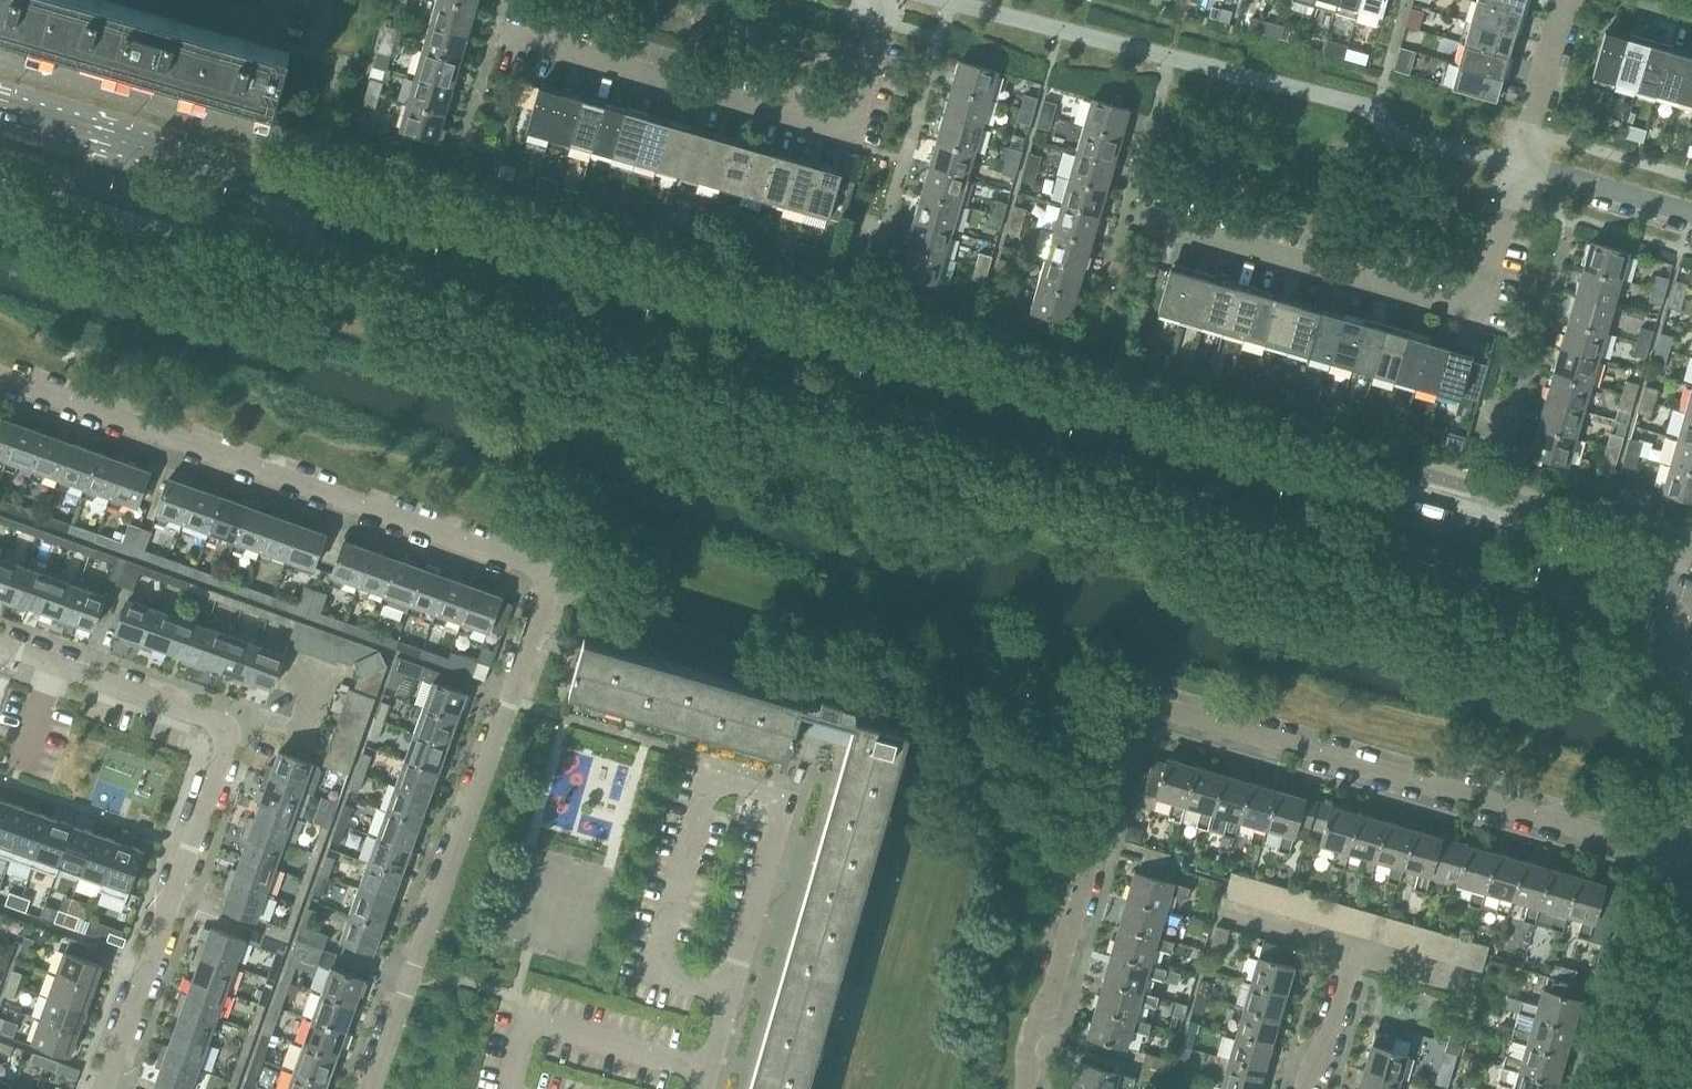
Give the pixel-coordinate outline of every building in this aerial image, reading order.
[(47,42),(59,0),(0,0),(0,28),(47,42)] [(123,63),(139,8),(110,0),(59,0),(47,42),(123,63)] [(431,23),(469,34),(477,8),(450,0),(438,0),(431,23)] [(1335,10),(1338,0),(1315,0),(1314,4),(1335,10)] [(1335,10),(1357,16),(1359,8),(1361,0),(1338,0),(1335,10)] [(1359,8),(1383,14),(1387,0),(1361,0),(1359,8)] [(1471,20),(1516,33),(1522,12),(1481,0),(1477,0),(1471,20)] [(1522,12),(1525,0),(1481,0),(1522,12)] [(1213,7),(1210,17),(1217,19),(1220,9),(1213,7)] [(123,63),(199,85),(215,30),(175,19),(139,8),(123,63)] [(1221,9),(1218,19),(1229,23),(1232,12),(1221,9)] [(1251,19),(1249,28),(1260,31),(1263,22),(1251,19)] [(1471,20),(1465,42),(1510,54),(1516,33),(1471,20)] [(431,23),(423,49),(462,60),(469,34),(431,23)] [(1276,24),(1273,35),(1281,38),(1285,26),(1276,24)] [(387,25),(383,38),(396,41),(400,29),(387,25)] [(1296,42),(1299,32),(1285,28),(1283,38),(1296,42)] [(215,30),(199,85),(276,107),(292,52),(253,41),(215,30)] [(1593,75),(1617,81),(1629,37),(1606,30),(1593,75)] [(1617,81),(1638,87),(1651,43),(1629,37),(1617,81)] [(396,41),(383,38),(379,51),(392,55),(396,41)] [(1465,42),(1459,63),(1504,75),(1510,54),(1465,42)] [(1638,87),(1659,94),(1672,49),(1651,43),(1638,87)] [(1417,51),(1400,46),(1396,61),(1413,66),(1417,51)] [(423,49),(416,76),(454,87),(462,60),(423,49)] [(1348,49),(1345,58),(1367,64),(1369,56),(1348,49)] [(1680,100),(1691,59),(1691,55),(1672,49),(1659,94),(1680,100)] [(1691,103),(1691,59),(1680,100),(1691,103)] [(961,60),(953,87),(991,98),(999,71),(961,60)] [(1449,60),(1442,83),(1497,99),(1504,75),(1459,63),(1449,60)] [(416,76),(408,102),(446,113),(454,87),(416,76)] [(372,77),(368,91),(380,94),(384,81),(372,77)] [(550,142),(551,137),(564,92),(540,86),(528,130),(529,130),(527,135),(550,142)] [(953,87),(945,113),(983,124),(991,98),(953,87)] [(380,94),(368,91),(364,104),(376,107),(380,94)] [(551,137),(572,143),(585,98),(564,92),(551,137)] [(1026,94),(1022,107),(1035,110),(1038,97),(1026,94)] [(572,143),(594,149),(606,105),(585,98),(572,143)] [(1093,98),(1085,125),(1123,136),(1131,109),(1093,98)] [(1045,99),(1041,112),(1054,116),(1058,103),(1045,99)] [(446,113),(408,102),(404,117),(394,120),(388,139),(425,150),(428,137),(439,140),(446,113)] [(594,149),(615,155),(628,111),(606,105),(594,149)] [(1035,110),(1022,107),(1018,120),(1031,124),(1035,110)] [(612,165),(633,171),(649,117),(628,111),(615,155),(612,165)] [(1054,116),(1041,112),(1038,126),(1050,129),(1054,116)] [(945,113),(938,140),(976,151),(983,124),(945,113)] [(649,117),(633,171),(655,177),(657,167),(670,123),(649,117)] [(657,167),(679,173),(691,129),(670,123),(657,167)] [(1644,141),(1647,130),(1628,124),(1625,136),(1644,141)] [(1085,125),(1077,151),(1115,162),(1123,136),(1085,125)] [(679,173),(700,179),(713,135),(691,129),(679,173)] [(700,179),(721,185),(734,141),(713,135),(700,179)] [(938,140),(930,166),(968,177),(976,151),(938,140)] [(721,185),(743,192),(755,147),(734,141),(721,185)] [(761,208),(764,198),(777,153),(755,147),(743,192),(740,202),(761,208)] [(1011,147),(1007,160),(1019,163),(1023,150),(1011,147)] [(1077,151),(1070,178),(1108,189),(1115,162),(1077,151)] [(1030,152),(1026,165),(1039,169),(1043,156),(1030,152)] [(764,198),(785,204),(798,159),(777,153),(764,198)] [(785,204),(806,210),(819,166),(798,159),(785,204)] [(1019,163),(1007,160),(1003,173),(1016,176),(1019,163)] [(1039,169),(1026,165),(1022,178),(1035,182),(1039,169)] [(819,166),(806,210),(845,221),(856,181),(841,177),(843,172),(819,166)] [(930,166),(923,193),(961,204),(968,177),(930,166)] [(557,192),(560,180),(541,175),(537,187),(557,192)] [(1070,178),(1062,204),(1100,215),(1108,189),(1070,178)] [(568,184),(566,193),(579,197),(582,188),(568,184)] [(923,193),(915,219),(953,230),(961,204),(923,193)] [(620,210),(622,201),(609,197),(606,206),(620,210)] [(992,212),(1004,216),(1008,203),(996,199),(992,212)] [(640,215),(643,205),(635,203),(632,213),(640,215)] [(668,208),(650,203),(646,217),(664,222),(668,208)] [(1062,204),(1055,230),(1093,241),(1100,215),(1062,204)] [(1015,205),(1011,218),(1024,222),(1027,208),(1015,205)] [(1001,229),(1004,216),(992,212),(988,226),(1001,229)] [(1024,222),(1011,218),(1007,231),(1020,235),(1024,222)] [(915,219),(907,245),(946,256),(953,230),(915,219)] [(733,229),(730,239),(744,243),(746,233),(733,229)] [(1055,230),(1047,257),(1085,268),(1093,241),(1055,230)] [(778,233),(772,252),(792,258),(797,239),(778,233)] [(754,237),(751,246),(764,250),(767,241),(754,237)] [(1592,241),(1584,268),(1622,279),(1630,252),(1592,241)] [(816,265),(821,248),(799,242),(794,258),(816,265)] [(946,256),(907,245),(900,273),(938,283),(946,256)] [(980,252),(977,265),(989,269),(993,256),(980,252)] [(1000,257),(996,271),(1009,274),(1012,261),(1000,257)] [(1047,257),(1039,283),(1078,294),(1085,268),(1047,257)] [(989,269),(977,265),(973,278),(986,282),(989,269)] [(1159,311),(1182,318),(1195,273),(1172,267),(1159,311)] [(1584,268),(1576,294),(1615,305),(1622,279),(1584,268)] [(1009,274),(996,271),(992,284),(1005,288),(1009,274)] [(1182,318),(1204,324),(1216,279),(1195,273),(1182,318)] [(1657,274),(1653,288),(1666,291),(1670,278),(1657,274)] [(1204,324),(1225,330),(1238,285),(1216,279),(1204,324)] [(1676,280),(1672,293),(1685,297),(1689,283),(1676,280)] [(1078,294),(1039,283),(1032,310),(1028,324),(1053,331),(1057,317),(1070,321),(1078,294)] [(1150,284),(1140,317),(1155,322),(1165,288),(1150,284)] [(1225,330),(1246,336),(1259,292),(1238,285),(1225,330)] [(1666,291),(1653,288),(1650,301),(1662,304),(1666,291)] [(1246,336),(1267,342),(1280,298),(1259,292),(1246,336)] [(1685,297),(1672,293),(1669,306),(1681,309),(1685,297)] [(1576,294),(1569,321),(1607,332),(1615,305),(1576,294)] [(1267,342),(1289,348),(1302,304),(1280,298),(1267,342)] [(1289,348),(1310,354),(1323,310),(1302,304),(1289,348)] [(1329,369),(1331,360),(1344,316),(1323,310),(1310,354),(1308,363),(1329,369)] [(1331,360),(1353,367),(1365,322),(1344,316),(1331,360)] [(1569,321),(1561,347),(1599,358),(1607,332),(1569,321)] [(1353,367),(1374,373),(1387,328),(1365,322),(1353,367)] [(1642,327),(1638,341),(1651,344),(1655,331),(1642,327)] [(1374,373),(1395,379),(1408,334),(1387,328),(1374,373)] [(1661,333),(1657,346),(1670,350),(1674,336),(1661,333)] [(1395,379),(1416,385),(1429,340),(1408,334),(1395,379)] [(1416,385),(1438,391),(1451,347),(1429,340),(1416,385)] [(1651,344),(1638,341),(1635,353),(1647,357),(1651,344)] [(1670,350),(1657,346),(1654,359),(1666,362),(1670,350)] [(1451,347),(1438,391),(1461,398),(1462,394),(1479,399),(1489,365),(1472,360),(1474,353),(1451,347)] [(1561,347),(1554,373),(1592,384),(1599,358),(1561,347)] [(1151,359),(1151,362),(1168,367),(1171,356),(1151,359)] [(1211,378),(1213,370),(1208,368),(1204,371),(1202,376),(1211,378)] [(1554,373),(1546,400),(1584,411),(1592,384),(1554,373)] [(1627,380),(1623,393),(1636,397),(1639,383),(1627,380)] [(1257,382),(1254,390),(1266,393),(1268,385),(1257,382)] [(1279,385),(1275,397),(1284,400),(1287,391),(1284,387),(1279,385)] [(1646,385),(1642,399),(1655,402),(1658,389),(1646,385)] [(1636,397),(1623,393),(1620,406),(1632,410),(1636,397)] [(1328,399),(1325,409),(1338,413),(1341,402),(1328,399)] [(1655,402),(1642,399),(1638,412),(1651,415),(1655,402)] [(1546,400),(1539,426),(1577,437),(1584,411),(1546,400)] [(1678,438),(1691,442),(1691,413),(1686,411),(1678,438)] [(8,458),(20,423),(0,416),(0,455),(8,458)] [(1384,419),(1382,427),(1401,433),(1404,425),(1384,419)] [(20,462),(34,467),(46,433),(20,423),(8,458),(5,467),(16,471),(20,462)] [(1428,425),(1424,440),(1454,449),(1459,434),(1428,425)] [(1577,437),(1539,426),(1531,453),(1569,464),(1577,437)] [(46,471),(60,476),(72,442),(46,433),(34,467),(30,476),(43,481),(46,471)] [(1612,433),(1608,446),(1621,450),(1624,436),(1612,433)] [(1631,438),(1627,452),(1639,455),(1643,442),(1631,438)] [(1671,464),(1691,470),(1691,442),(1678,438),(1671,464)] [(72,481),(86,486),(98,451),(72,442),(60,476),(57,486),(69,490),(72,481)] [(1621,450),(1608,446),(1604,459),(1617,462),(1621,450)] [(98,490),(111,495),(124,460),(98,451),(86,486),(83,495),(94,499),(98,490)] [(1639,455),(1627,452),(1623,464),(1636,468),(1639,455)] [(124,460),(111,495),(112,495),(108,504),(120,508),(123,500),(138,505),(151,470),(124,460)] [(1671,464),(1663,491),(1691,499),(1691,470),(1671,464)] [(1626,491),(1631,475),(1619,472),(1615,487),(1626,491)] [(170,516),(183,521),(196,486),(170,477),(154,521),(167,525),(170,516)] [(196,525),(210,530),(222,495),(196,486),(183,521),(184,521),(180,530),(192,534),(196,525)] [(222,534),(236,540),(249,505),(222,495),(210,530),(207,539),(218,544),(222,534)] [(2,508),(19,514),(22,505),(5,499),(2,508)] [(248,544),(261,549),(274,514),(249,505),(236,540),(233,548),(245,553),(248,544)] [(31,508),(28,517),(44,523),(47,514),(31,508)] [(16,520),(0,514),(0,521),(14,526),(16,520)] [(274,553),(287,558),(288,558),(300,523),(274,514),(261,549),(259,557),(270,562),(274,553)] [(54,526),(71,532),(74,524),(57,518),(54,526)] [(39,535),(42,529),(16,520),(14,526),(39,535)] [(105,544),(132,554),(142,527),(131,522),(124,542),(108,536),(105,544)] [(288,558),(287,558),(284,566),(296,571),(298,567),(313,572),(327,533),(300,523),(288,558)] [(80,535),(96,541),(99,533),(83,527),(80,535)] [(142,527),(132,554),(143,558),(153,531),(142,527)] [(66,545),(68,538),(42,529),(39,535),(66,545)] [(116,530),(113,537),(120,540),(123,532),(116,530)] [(92,554),(94,547),(68,538),(66,545),(92,554)] [(346,579),(360,584),(372,549),(346,540),(330,583),(343,587),(346,579)] [(122,585),(131,561),(94,547),(92,554),(116,563),(109,580),(122,585)] [(371,588),(385,593),(386,593),(398,558),(372,549),(360,584),(357,592),(368,596),(371,588)] [(171,559),(156,553),(153,561),(168,567),(171,559)] [(14,606),(28,567),(2,558),(0,564),(0,595),(6,597),(5,602),(3,601),(3,602),(14,606)] [(397,597),(411,602),(412,602),(424,568),(398,558),(386,593),(385,593),(382,602),(394,606),(397,597)] [(165,580),(168,574),(131,561),(122,585),(135,589),(141,572),(165,580)] [(178,570),(195,576),(198,568),(181,562),(178,570)] [(26,604),(42,610),(54,576),(28,567),(14,606),(26,610),(26,609),(24,609),(26,604)] [(424,607),(437,611),(438,612),(450,577),(424,568),(412,602),(411,602),(408,611),(421,615),(424,607)] [(223,577),(207,571),(204,579),(221,585),(223,577)] [(191,589),(193,583),(168,574),(165,580),(191,589)] [(54,620),(66,625),(80,585),(54,576),(42,610),(58,616),(56,620),(55,619),(54,620)] [(449,616),(463,620),(464,621),(476,586),(450,577),(438,612),(437,611),(434,620),(446,624),(449,616)] [(230,589),(247,595),(249,586),(232,580),(230,589)] [(217,599),(219,592),(193,583),(191,589),(217,599)] [(80,585),(66,625),(77,629),(78,628),(76,627),(78,623),(94,629),(106,595),(80,585)] [(288,609),(308,617),(318,589),(306,585),(299,603),(291,600),(288,609)] [(502,595),(476,586),(464,621),(463,620),(460,629),(472,633),(475,625),(490,630),(490,628),(503,633),(513,604),(501,600),(502,595)] [(284,597),(258,589),(255,598),(280,607),(284,597)] [(318,589),(308,617),(344,629),(347,621),(322,612),(328,593),(318,589)] [(243,608),(246,601),(219,592),(217,599),(243,608)] [(130,643),(142,647),(156,607),(129,598),(117,632),(133,638),(132,642),(130,642),(130,643)] [(269,617),(271,610),(246,601),(243,608),(269,617)] [(153,645),(169,651),(181,616),(156,607),(142,647),(153,651),(153,650),(152,649),(153,645)] [(295,626),(297,620),(271,610),(269,617),(295,626)] [(181,661),(193,665),(207,626),(181,616),(169,651),(185,656),(183,661),(182,660),(181,661)] [(302,650),(311,625),(297,620),(295,626),(288,645),(302,650)] [(353,633),(370,639),(373,630),(356,624),(353,633)] [(314,655),(324,629),(311,625),(302,650),(314,655)] [(205,663),(222,669),(234,635),(207,626),(193,665),(204,669),(205,668),(203,668),(205,663)] [(327,659),(336,634),(324,629),(314,655),(327,659)] [(382,633),(379,642),(396,648),(399,639),(382,633)] [(341,660),(349,638),(336,634),(327,659),(339,663),(340,660),(341,660)] [(233,680),(245,684),(259,644),(234,635),(222,669),(237,675),(235,679),(234,678),(233,680)] [(586,636),(570,690),(789,753),(805,700),(803,699),(803,700),(623,648),(588,638),(588,637),(586,636)] [(356,661),(381,650),(349,638),(341,660),(353,665),(356,663),(356,661)] [(405,651),(422,657),(425,648),(408,642),(405,651)] [(259,644),(245,684),(256,688),(257,687),(255,686),(257,682),(273,687),(285,654),(259,644)] [(362,676),(388,665),(381,650),(356,661),(356,663),(362,675),(362,676)] [(431,660),(448,666),(451,657),(434,651),(431,660)] [(451,657),(448,666),(473,675),(486,680),(492,666),(478,661),(452,652),(451,657)] [(398,656),(388,685),(396,688),(402,672),(420,679),(425,666),(398,656)] [(325,761),(351,770),(388,665),(362,676),(362,675),(359,677),(355,689),(351,688),(342,715),(336,713),(333,722),(332,722),(331,725),(337,727),(325,761)] [(435,680),(426,705),(459,717),(468,692),(435,680)] [(828,1019),(836,988),(910,730),(857,715),(857,716),(857,717),(856,720),(839,715),(844,699),(824,693),(818,715),(816,723),(852,733),(784,972),(750,1088),(807,1088),(828,1019)] [(382,701),(376,719),(384,722),(391,704),(382,701)] [(426,705),(416,731),(449,743),(459,717),(426,705)] [(384,722),(376,719),(370,737),(378,740),(384,722)] [(416,731),(407,758),(440,769),(449,743),(416,731)] [(306,788),(333,798),(340,800),(351,770),(325,761),(323,766),(280,751),(274,767),(270,766),(270,764),(269,764),(265,774),(305,788),(306,788)] [(364,752),(357,771),(366,774),(372,755),(364,752)] [(1182,820),(1186,804),(1196,765),(1168,757),(1167,762),(1154,758),(1145,792),(1175,800),(1170,815),(1169,817),(1182,820)] [(407,758),(398,783),(431,795),(440,769),(407,758)] [(1209,828),(1214,812),(1213,812),(1224,773),(1196,765),(1186,804),(1202,808),(1198,823),(1197,823),(1196,825),(1209,828)] [(366,774),(357,771),(351,789),(360,792),(366,774)] [(1236,836),(1241,820),(1240,819),(1251,781),(1224,773),(1213,812),(1214,812),(1229,816),(1225,831),(1224,831),(1224,833),(1236,836)] [(296,814),(305,788),(265,774),(261,787),(262,787),(263,785),(267,787),(262,802),(296,814)] [(1264,844),(1268,828),(1268,827),(1279,789),(1251,781),(1240,819),(1241,820),(1257,824),(1253,839),(1252,839),(1251,841),(1264,844)] [(398,783),(388,809),(422,821),(431,795),(398,783)] [(1268,827),(1268,828),(1284,832),(1279,848),(1291,852),(1295,835),(1307,839),(1318,800),(1279,789),(1268,827)] [(333,798),(324,824),(330,826),(340,800),(333,798)] [(11,858),(29,808),(6,800),(0,818),(0,855),(11,858)] [(1346,867),(1350,850),(1361,813),(1322,801),(1315,826),(1325,829),(1322,842),(1339,847),(1334,862),(1333,864),(1346,867)] [(287,840),(296,814),(262,802),(256,819),(251,817),(252,816),(251,815),(247,826),(287,840)] [(345,804),(339,822),(347,825),(354,807),(345,804)] [(33,866),(51,817),(29,808),(11,858),(33,866)] [(388,809),(379,835),(412,847),(422,821),(388,809)] [(1373,875),(1377,858),(1388,820),(1361,813),(1350,850),(1366,855),(1362,870),(1361,870),(1360,871),(1373,875)] [(56,874),(74,825),(51,817),(33,866),(56,874)] [(1400,883),(1405,866),(1404,866),(1415,828),(1388,820),(1377,858),(1393,863),(1389,878),(1388,877),(1387,879),(1400,883)] [(347,825),(339,822),(332,840),(341,843),(347,825)] [(324,824),(315,850),(321,852),(330,826),(324,824)] [(1130,824),(1126,837),(1139,841),(1143,828),(1130,824)] [(80,877),(96,833),(78,826),(74,825),(56,874),(57,875),(61,865),(81,872),(79,877),(80,877)] [(277,866),(287,840),(247,826),(242,840),(243,840),(244,839),(248,840),(243,853),(277,866)] [(1432,874),(1446,878),(1456,840),(1415,828),(1404,866),(1405,866),(1421,871),(1416,886),(1415,886),(1415,887),(1427,891),(1432,874)] [(101,890),(119,841),(96,833),(80,877),(102,885),(100,890),(101,890)] [(379,835),(370,861),(403,873),(412,847),(379,835)] [(1482,906),(1487,890),(1486,890),(1497,852),(1456,840),(1446,878),(1475,886),(1471,901),(1470,901),(1469,903),(1482,906)] [(101,890),(127,900),(132,887),(141,863),(145,850),(119,841),(101,890)] [(1146,846),(1143,858),(1169,865),(1172,853),(1146,846)] [(315,850),(305,876),(312,878),(321,852),(315,850)] [(1509,914),(1514,897),(1513,897),(1524,859),(1497,852),(1486,890),(1487,890),(1502,894),(1498,909),(1497,909),(1497,911),(1509,914)] [(268,892),(277,866),(243,853),(237,871),(233,869),(233,868),(232,867),(229,877),(268,892)] [(1173,853),(1169,865),(1179,867),(1182,856),(1173,853)] [(327,855),(321,874),(329,877),(336,858),(327,855)] [(1136,870),(1128,898),(1167,909),(1167,908),(1172,892),(1186,897),(1188,898),(1191,886),(1165,878),(1169,865),(1143,858),(1139,871),(1136,870)] [(1536,922),(1541,905),(1552,867),(1524,859),(1513,897),(1514,897),(1530,902),(1525,917),(1524,919),(1536,922)] [(370,861),(361,887),(394,899),(403,873),(370,861)] [(1564,930),(1568,913),(1579,875),(1552,867),(1541,905),(1557,910),(1553,925),(1552,924),(1551,926),(1564,930)] [(1225,897),(1239,901),(1246,875),(1232,871),(1225,897)] [(329,877),(321,874),(314,892),(323,895),(329,877)] [(1239,901),(1251,905),(1259,879),(1246,875),(1239,901)] [(1579,875),(1568,913),(1584,918),(1580,933),(1579,932),(1579,934),(1578,935),(1607,943),(1621,893),(1605,888),(1606,883),(1579,875)] [(305,876),(296,902),(303,904),(312,878),(305,876)] [(277,895),(268,892),(229,877),(224,890),(225,890),(226,889),(230,890),(224,907),(267,922),(277,895)] [(361,887),(351,913),(385,925),(394,899),(361,887)] [(11,891),(6,904),(17,907),(21,895),(11,891)] [(31,899),(21,895),(17,907),(27,911),(31,899)] [(1314,923),(1327,926),(1334,901),(1321,897),(1314,923)] [(1128,898),(1120,925),(1159,936),(1160,935),(1164,919),(1178,923),(1178,924),(1180,925),(1184,913),(1167,908),(1167,909),(1128,898)] [(1327,926),(1339,930),(1347,904),(1334,901),(1327,926)] [(270,920),(265,932),(289,941),(303,904),(296,902),(288,926),(270,920)] [(1347,904),(1339,930),(1352,933),(1359,908),(1347,904)] [(309,907),(298,938),(325,948),(330,934),(311,927),(317,910),(309,907)] [(66,925),(70,913),(60,909),(55,921),(66,925)] [(1357,935),(1370,939),(1377,913),(1365,910),(1357,935)] [(66,925),(76,929),(81,916),(70,913),(66,925)] [(385,925),(351,913),(341,940),(375,952),(385,925)] [(1383,942),(1395,946),(1403,921),(1390,917),(1383,942)] [(1395,946),(1408,950),(1415,924),(1403,921),(1395,946)] [(1408,950),(1421,953),(1428,928),(1415,924),(1408,950)] [(1120,925),(1112,952),(1152,963),(1156,947),(1170,951),(1170,952),(1172,952),(1176,940),(1160,935),(1159,936),(1120,925)] [(1210,951),(1223,954),(1230,929),(1217,925),(1210,951)] [(202,939),(198,951),(237,964),(246,939),(212,927),(206,943),(202,941),(203,940),(202,939)] [(1421,953),(1433,957),(1441,931),(1428,928),(1421,953)] [(1433,957),(1445,960),(1453,935),(1441,931),(1433,957)] [(124,946),(127,938),(111,932),(108,940),(124,946)] [(278,951),(270,976),(276,978),(289,941),(265,932),(261,945),(278,951)] [(1445,960),(1458,964),(1465,939),(1453,935),(1445,960)] [(22,948),(31,951),(36,939),(27,936),(22,948)] [(71,937),(58,973),(95,986),(103,963),(94,960),(99,947),(71,937)] [(325,948),(298,938),(287,968),(296,971),(301,956),(320,962),(325,948)] [(1458,964),(1471,968),(1478,942),(1465,939),(1458,964)] [(6,941),(2,954),(11,957),(16,945),(6,941)] [(1264,941),(1253,981),(1288,990),(1295,966),(1279,961),(1283,946),(1264,941)] [(1478,942),(1471,968),(1483,971),(1490,946),(1478,942)] [(199,963),(194,978),(228,990),(237,964),(198,951),(193,962),(194,963),(195,961),(199,963)] [(1112,952),(1105,979),(1144,990),(1148,974),(1163,978),(1162,979),(1165,980),(1168,967),(1152,963),(1112,952)] [(2,954),(0,960),(0,967),(7,970),(11,957),(2,954)] [(1554,963),(1551,975),(1576,982),(1579,970),(1554,963)] [(332,966),(323,991),(357,1003),(366,978),(332,966)] [(14,969),(9,982),(19,985),(23,973),(14,969)] [(58,973),(50,996),(87,1009),(95,986),(58,973)] [(1519,1011),(1536,1016),(1536,1014),(1575,1025),(1582,999),(1580,998),(1584,985),(1576,983),(1576,982),(1551,975),(1548,974),(1539,1004),(1525,1000),(1525,999),(1523,999),(1519,1011)] [(270,976),(260,1002),(267,1004),(276,978),(270,976)] [(183,991),(179,1002),(219,1016),(228,990),(194,978),(188,995),(184,993),(184,992),(183,991)] [(1237,1004),(1246,1006),(1280,1016),(1288,990),(1253,981),(1244,978),(1237,1004)] [(1105,979),(1097,1006),(1136,1018),(1136,1017),(1140,1001),(1155,1006),(1157,1007),(1160,995),(1144,990),(1105,979)] [(1202,979),(1197,994),(1207,997),(1211,981),(1202,979)] [(19,985),(9,982),(5,994),(14,998),(19,985)] [(280,988),(274,1004),(283,1007),(289,991),(280,988)] [(323,991),(314,1017),(347,1029),(357,1003),(323,991)] [(1207,997),(1197,994),(1193,1010),(1202,1013),(1207,997)] [(50,996),(42,1018),(79,1031),(87,1009),(50,996)] [(181,1015),(176,1029),(209,1042),(219,1016),(179,1002),(175,1014),(176,1015),(177,1013),(181,1015)] [(260,1002),(251,1028),(257,1030),(267,1004),(260,1002)] [(283,1007),(274,1004),(269,1019),(278,1022),(283,1007)] [(1136,1018),(1097,1006),(1089,1035),(1127,1046),(1133,1029),(1147,1033),(1147,1034),(1149,1034),(1153,1022),(1136,1017),(1136,1018)] [(1246,1006),(1238,1032),(1273,1042),(1280,1016),(1246,1006)] [(1515,1026),(1512,1037),(1567,1053),(1575,1025),(1536,1014),(1536,1016),(1531,1031),(1517,1027),(1515,1026)] [(314,1017),(305,1044),(338,1055),(347,1029),(314,1017)] [(79,1031),(42,1018),(33,1042),(70,1056),(79,1031)] [(1502,1023),(1499,1034),(1511,1037),(1514,1027),(1502,1023)] [(1446,1050),(1460,1054),(1467,1028),(1453,1024),(1446,1050)] [(251,1028),(242,1053),(248,1056),(257,1030),(251,1028)] [(165,1043),(161,1053),(200,1067),(209,1042),(176,1029),(170,1046),(165,1045),(166,1043),(165,1043)] [(1187,1030),(1183,1045),(1192,1047),(1197,1032),(1187,1030)] [(1238,1032),(1231,1058),(1265,1068),(1273,1042),(1238,1032)] [(1376,1032),(1366,1068),(1402,1078),(1412,1042),(1376,1032)] [(1512,1037),(1504,1064),(1559,1080),(1567,1053),(1512,1037)] [(261,1040),(256,1055),(265,1058),(270,1043),(261,1040)] [(0,1047),(0,1051),(12,1055),(15,1045),(2,1041),(0,1047)] [(305,1044),(296,1069),(329,1081),(338,1055),(305,1044)] [(1192,1047),(1183,1045),(1178,1061),(1188,1064),(1192,1047)] [(1148,1051),(1144,1064),(1170,1071),(1173,1058),(1148,1051)] [(32,1062),(44,1067),(48,1057),(35,1052),(32,1062)] [(161,1053),(156,1066),(157,1066),(158,1065),(162,1066),(157,1083),(174,1088),(192,1088),(200,1067),(161,1053)] [(242,1053),(233,1079),(239,1081),(248,1056),(242,1053)] [(265,1058),(256,1055),(250,1070),(259,1074),(265,1058)] [(48,1057),(44,1067),(57,1071),(60,1061),(48,1057)] [(1223,1083),(1243,1088),(1259,1088),(1265,1068),(1231,1058),(1223,1083)] [(1074,1088),(1078,1088),(1115,1088),(1117,1083),(1131,1087),(1131,1088),(1133,1088),(1136,1077),(1081,1061),(1074,1088)] [(1443,1062),(1440,1074),(1452,1078),(1456,1065),(1443,1062)] [(1170,1071),(1144,1064),(1140,1078),(1165,1085),(1170,1071)] [(1497,1088),(1556,1088),(1559,1080),(1504,1064),(1497,1088)] [(1360,1088),(1398,1088),(1402,1078),(1366,1068),(1360,1088)] [(289,1088),(326,1088),(329,1081),(296,1069),(289,1088)] [(13,1084),(0,1079),(0,1088),(11,1088),(13,1084)] [(233,1079),(229,1088),(236,1088),(239,1081),(233,1079)] [(1170,1088),(1181,1088),(1182,1084),(1173,1081),(1170,1088)]
